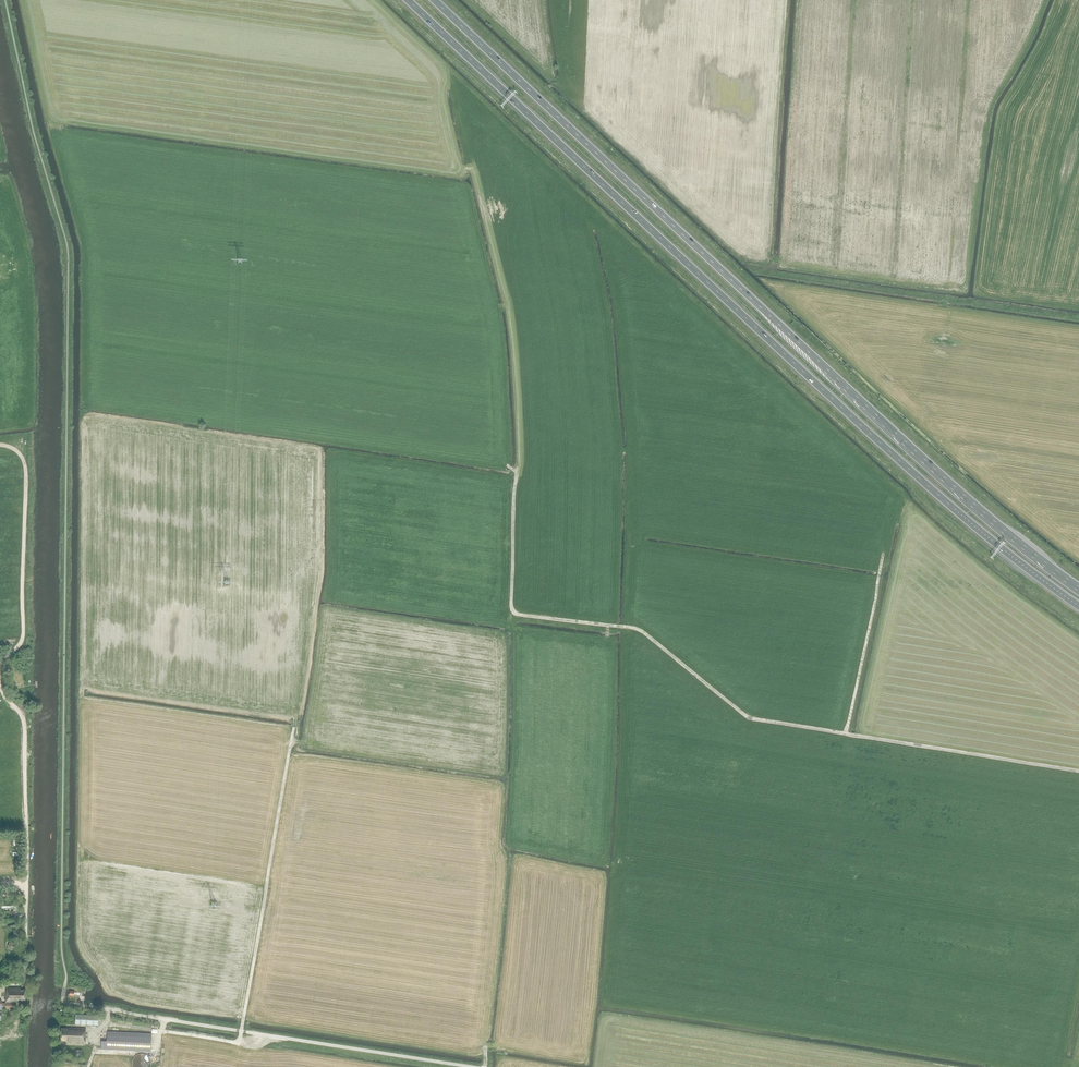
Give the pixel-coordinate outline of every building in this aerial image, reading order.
[(7,947),(13,952),(18,947),(11,942),(7,947)] [(25,1001),(25,989),(21,989),(21,988),(6,988),(6,992),(5,992),(5,1002),(18,1002),(18,1003),(22,1003),(22,1001),(25,1001)] [(76,1014),(75,1024),(98,1025),(98,1015),(76,1014)] [(85,1043),(86,1038),(86,1033),(85,1033),(85,1028),(68,1028),(68,1029),(61,1028),(61,1041),(68,1041),(68,1042),(85,1043)] [(101,1049),(105,1049),(151,1051),(151,1034),(108,1032),(107,1041),(102,1041),(101,1049)] [(133,1066),(150,1066),(151,1063),(151,1060),(149,1058),(148,1056),(145,1054),(143,1053),(140,1054),(137,1054),(135,1056),(134,1057),(133,1059),(132,1062),(132,1064),(133,1066)]
